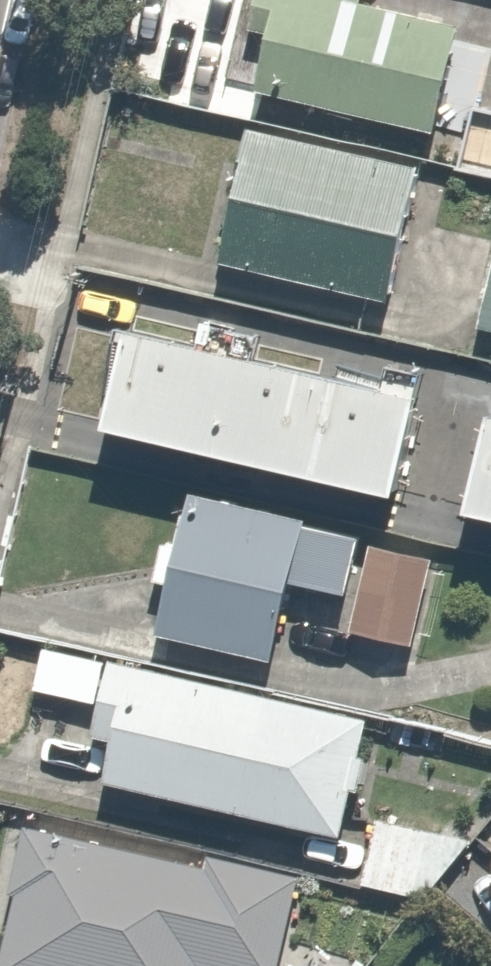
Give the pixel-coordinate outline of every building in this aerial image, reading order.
[(236,24),(258,28),(246,91),(428,126),(448,26),(359,9),(361,0),(241,0),(236,24)] [(408,170),(241,134),(212,267),(379,303),(408,170)] [(483,230),(462,330),(490,336),(490,232),(483,230)] [(408,381),(102,314),(80,414),(386,480),(408,381)] [(443,499),(490,510),(490,405),(465,399),(443,499)] [(358,535),(191,492),(154,634),(261,662),(280,588),(340,604),(358,535)] [(419,545),(361,532),(339,626),(398,639),(419,545)] [(333,833),(361,713),(101,652),(84,722),(101,726),(89,775),(333,833)] [(438,827),(364,812),(351,880),(425,894),(438,827)] [(187,957),(228,965),(274,965),(297,860),(204,840),(201,856),(10,814),(0,860),(0,965),(185,965),(187,957)] [(467,867),(490,893),(490,845),(467,867)]
